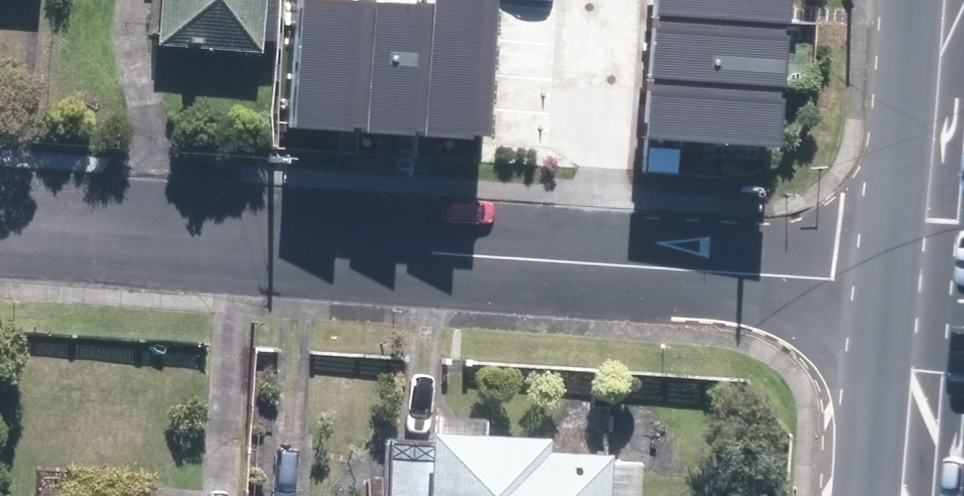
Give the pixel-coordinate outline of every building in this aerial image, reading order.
[(160,44),(264,53),(264,40),(273,41),(277,0),(164,0),(160,44)] [(376,2),(342,0),(303,0),(295,128),(368,133),(376,2)] [(434,6),(426,136),(492,140),(500,0),(435,0),(434,6)] [(793,0),(658,0),(657,19),(791,29),(793,0)] [(426,136),(434,6),(376,2),(368,133),(426,136)] [(787,90),(791,29),(657,19),(652,81),(787,90)] [(783,148),(787,90),(652,81),(648,138),(783,148)] [(438,429),(433,495),(606,495),(609,448),(549,444),(550,435),(438,429)]
